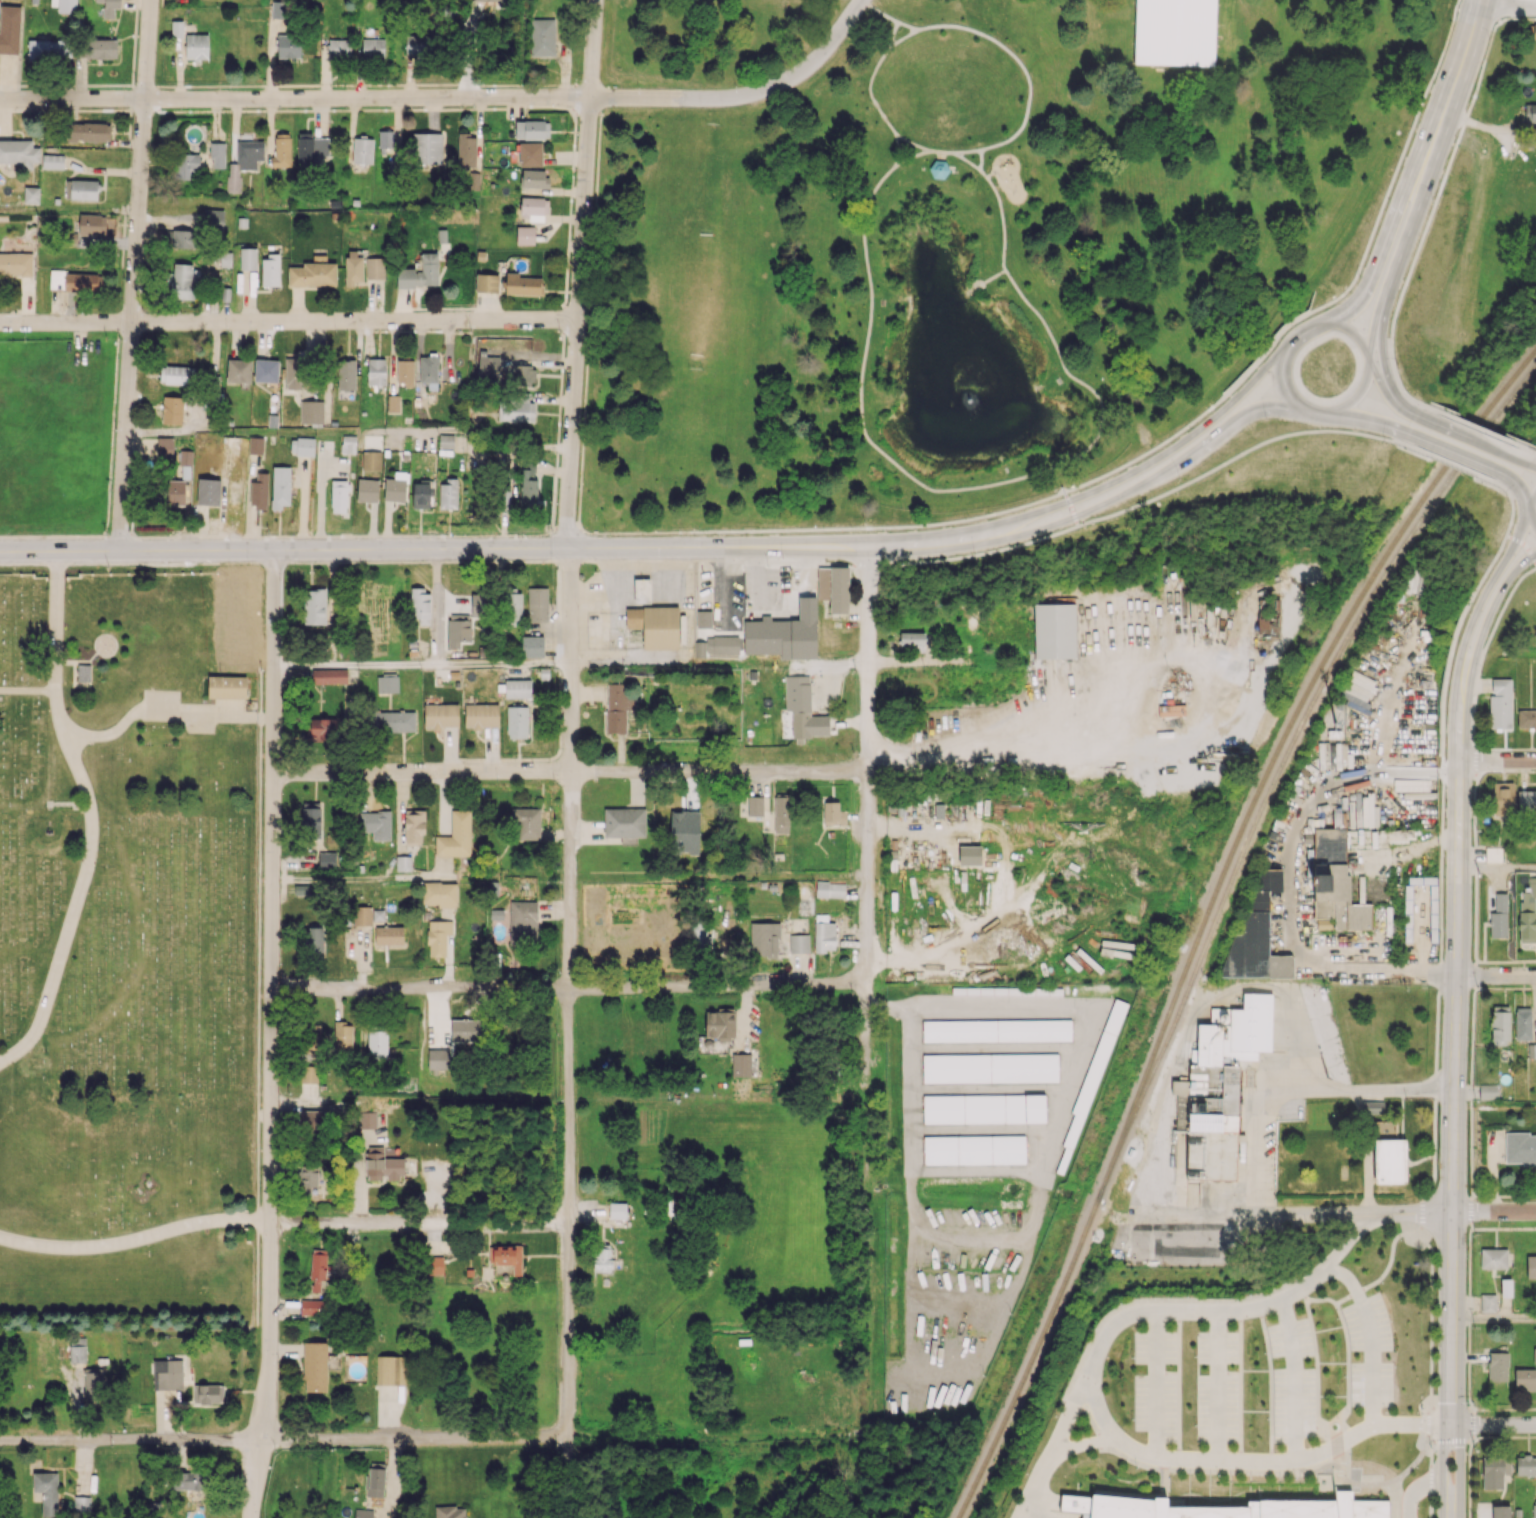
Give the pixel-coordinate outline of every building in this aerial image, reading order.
[(95,2),(103,2),(104,18),(114,18),(114,8),(120,8),(120,0),(95,0),(95,2)] [(271,18),(286,18),(287,1),(272,0),(271,18)] [(1134,65),(1136,0),(1217,0),(1215,69),(1134,65)] [(21,53),(22,6),(0,5),(0,53),(21,53)] [(554,56),(555,19),(531,18),(530,55),(554,56)] [(171,37),(183,38),(183,20),(172,20),(171,37)] [(208,60),(208,34),(186,34),(185,59),(208,60)] [(300,57),(300,35),(277,35),(277,57),(300,57)] [(429,35),(406,35),(405,54),(429,54),(429,35)] [(72,39),(28,40),(28,59),(73,58),(72,39)] [(116,58),(117,40),(86,39),(86,58),(116,58)] [(350,39),(328,39),(328,59),(351,59),(350,39)] [(384,39),(362,39),(362,58),(384,58),(384,39)] [(1535,103),(1525,103),(1525,122),(1535,121),(1535,103)] [(549,120),(515,121),(515,139),(549,138),(549,120)] [(67,140),(110,141),(111,124),(68,122),(67,140)] [(329,155),(329,137),(312,137),(312,132),(297,133),(298,164),(315,163),(315,155),(329,155)] [(274,167),(291,166),(290,133),(273,133),(274,167)] [(442,133),(412,134),(414,164),(443,163),(442,133)] [(457,166),(475,166),(476,134),(458,134),(457,166)] [(373,163),(373,138),(353,138),(353,163),(373,163)] [(0,140),(0,165),(32,165),(32,162),(40,162),(40,147),(32,147),(32,140),(0,140)] [(236,141),(236,163),(227,163),(227,192),(240,192),(240,170),(256,170),(256,160),(263,160),(263,141),(236,141)] [(225,142),(211,142),(210,168),(224,168),(225,142)] [(520,166),(542,166),(541,142),(519,142),(520,166)] [(64,155),(43,154),(42,168),(64,169),(64,155)] [(199,154),(176,154),(175,178),(199,178),(199,154)] [(935,161),(945,162),(951,172),(944,181),(933,180),(929,169),(935,161)] [(521,187),(547,188),(548,170),(522,169),(521,187)] [(479,190),(479,172),(469,172),(469,189),(479,190)] [(97,200),(97,181),(66,180),(65,199),(97,200)] [(39,204),(40,187),(24,186),(23,203),(39,204)] [(547,198),(521,197),(520,220),(546,220),(547,198)] [(224,210),(204,209),(203,230),(223,231),(224,210)] [(106,215),(79,214),(79,235),(105,235),(106,215)] [(534,244),(535,226),(517,226),(516,244),(534,244)] [(172,247),(196,248),(197,230),(173,229),(172,247)] [(171,242),(172,231),(161,230),(160,241),(171,242)] [(240,270),(257,270),(257,247),(240,248),(240,270)] [(0,253),(0,276),(32,276),(32,253),(0,253)] [(437,253),(421,254),(422,269),(396,269),(397,287),(438,286),(437,253)] [(280,285),(279,255),(261,255),(262,286),(280,285)] [(288,267),(288,286),(336,285),(336,262),(326,263),(326,255),(313,255),(313,262),(303,263),(303,266),(288,267)] [(384,279),(384,258),(366,257),(366,278),(384,279)] [(171,299),(193,300),(194,264),(172,263),(171,299)] [(50,271),(50,290),(97,291),(97,272),(50,271)] [(542,295),(543,278),(518,277),(519,272),(506,272),(505,294),(542,295)] [(499,274),(476,273),(475,291),(498,292),(499,274)] [(301,388),(301,352),(284,352),(285,388),(301,388)] [(436,357),(421,356),(420,381),(435,381),(436,357)] [(499,357),(479,356),(478,377),(499,377),(499,357)] [(385,385),(386,359),(368,358),(367,384),(385,385)] [(251,360),(227,359),(227,382),(251,382),(251,360)] [(277,382),(278,360),(255,359),(254,381),(277,382)] [(355,360),(338,360),(338,390),(355,390),(355,360)] [(414,384),(414,360),(397,360),(396,384),(414,384)] [(535,384),(536,366),(508,365),(508,383),(535,384)] [(194,384),(195,367),(160,366),(160,383),(194,384)] [(534,422),(534,402),(529,402),(529,395),(498,394),(498,421),(534,422)] [(399,412),(400,395),(388,395),(388,412),(399,412)] [(183,397),(163,396),(162,423),(183,424),(183,397)] [(324,401),(300,401),(300,423),(323,423),(324,401)] [(439,447),(453,448),(454,435),(439,434),(439,447)] [(355,453),(356,436),(342,435),(341,453),(355,453)] [(173,437),(158,437),(157,459),(173,459),(173,437)] [(263,437),(249,437),(249,453),(263,454),(263,437)] [(290,455),(314,456),(315,438),(291,437),(290,455)] [(192,450),(179,450),(179,464),(191,465),(192,450)] [(381,471),(381,451),(362,451),(362,470),(381,471)] [(521,508),(535,508),(536,461),(521,461),(521,508)] [(272,509),(282,510),(282,505),(289,505),(290,467),(272,466),(272,509)] [(268,472),(256,472),(256,482),(250,482),(250,507),(268,508),(268,472)] [(384,501),(405,501),(406,472),(395,472),(395,478),(385,478),(384,501)] [(219,505),(220,479),(198,478),(197,504),(219,505)] [(457,508),(457,478),(440,478),(440,508),(457,508)] [(378,480),(358,479),(357,501),(378,502),(378,480)] [(185,505),(184,480),(167,480),(167,505),(185,505)] [(347,513),(348,480),(332,480),(331,512),(347,513)] [(429,508),(429,481),(412,481),(413,508),(429,508)] [(849,613),(848,566),(817,567),(817,599),(829,599),(830,614),(849,613)] [(1421,571),(1406,570),(1405,593),(1420,594),(1421,571)] [(634,598),(650,598),(650,579),(634,579),(634,598)] [(528,587),(527,621),(547,621),(547,587),(528,587)] [(227,621),(246,622),(246,589),(227,589),(227,621)] [(325,624),(326,589),(304,589),(304,624),(325,624)] [(410,618),(419,618),(419,624),(430,624),(430,590),(411,589),(410,618)] [(522,593),(505,593),(504,624),(521,625),(522,593)] [(486,618),(486,595),(471,595),(471,618),(486,618)] [(1075,658),(1075,603),(1034,604),(1034,658),(1075,658)] [(679,607),(626,607),(625,627),(643,628),(642,649),(678,650),(679,607)] [(697,627),(711,627),(711,610),(696,611),(697,627)] [(448,648),(460,648),(460,641),(470,641),(470,614),(448,614),(448,648)] [(792,659),(791,620),(771,620),(770,615),(761,615),(761,620),(743,621),(744,654),(780,654),(780,659),(792,659)] [(1257,618),(1258,634),(1278,633),(1278,617),(1257,618)] [(924,645),(924,632),(900,631),(900,644),(924,645)] [(543,636),(522,636),(522,657),(543,656),(543,636)] [(739,654),(739,636),(706,636),(706,653),(739,654)] [(253,666),(253,644),(238,643),(238,666),(253,666)] [(78,666),(77,682),(91,683),(92,666),(78,666)] [(312,669),(312,683),(347,683),(347,669),(312,669)] [(785,710),(792,710),(792,737),(829,736),(829,716),(810,716),(809,675),(785,676),(785,710)] [(208,676),(207,700),(247,701),(248,677),(208,676)] [(399,692),(398,676),(377,676),(377,693),(399,692)] [(1512,679),(1491,678),(1489,728),(1511,729),(1512,679)] [(504,698),(531,698),(531,680),(504,680),(504,698)] [(606,733),(626,733),(626,710),(633,710),(634,683),(607,683),(606,733)] [(458,704),(424,704),(424,727),(458,727),(458,704)] [(499,704),(465,704),(465,728),(499,727),(499,704)] [(528,707),(507,706),(507,738),(527,738),(528,707)] [(1535,728),(1535,710),(1518,710),(1518,728),(1535,728)] [(368,711),(367,730),(414,732),(415,712),(368,711)] [(306,719),(307,742),(337,741),(336,718),(306,719)] [(1513,815),(1513,782),(1492,783),(1493,815),(1513,815)] [(1535,790),(1517,791),(1517,811),(1535,811),(1535,790)] [(774,795),(773,832),(789,833),(790,795),(774,795)] [(748,815),(763,816),(763,796),(748,796),(748,815)] [(839,801),(823,801),(823,825),(846,825),(846,810),(839,810),(839,801)] [(301,835),(320,836),(320,804),(301,803),(301,835)] [(540,839),(540,808),(513,808),(513,839),(540,839)] [(645,808),(604,808),(604,837),(620,837),(621,845),(636,845),(636,837),(645,837),(645,808)] [(404,842),(423,843),(424,810),(404,810),(404,842)] [(470,810),(451,810),(451,836),(435,836),(435,856),(471,855),(470,810)] [(390,812),(359,811),(359,831),(372,831),(372,840),(390,840),(390,812)] [(1345,828),(1322,828),(1322,819),(1305,819),(1305,843),(1314,843),(1314,929),(1371,929),(1371,904),(1349,904),(1349,875),(1345,875),(1345,828)] [(335,852),(318,852),(318,868),(335,868),(335,852)] [(396,870),(411,871),(412,856),(396,856),(396,870)] [(1226,976),(1292,977),(1293,955),(1268,955),(1269,891),(1281,891),(1282,870),(1256,869),(1256,890),(1249,890),(1248,910),(1240,910),(1240,931),(1226,931),(1226,976)] [(1535,942),(1535,877),(1528,877),(1528,892),(1519,892),(1519,942),(1535,942)] [(456,882),(422,882),(422,904),(437,904),(437,908),(457,907),(456,882)] [(816,897),(844,897),(845,882),(816,882),(816,897)] [(1507,937),(1506,893),(1495,893),(1495,912),(1489,912),(1490,937),(1507,937)] [(537,901),(510,901),(509,942),(537,942),(537,901)] [(372,925),(372,906),(353,906),(353,925),(372,925)] [(828,914),(814,914),(815,951),(836,951),(835,922),(828,922),(828,914)] [(446,956),(446,934),(452,934),(452,921),(428,920),(427,956),(446,956)] [(778,922),(750,923),(751,957),(779,956),(778,922)] [(403,927),(375,926),(375,944),(403,944),(403,927)] [(308,952),(323,951),(322,927),(306,927),(308,952)] [(790,953),(809,952),(809,934),(789,935),(790,953)] [(1236,1180),(1239,1059),(1257,1060),(1257,1051),(1270,1051),(1272,993),(1243,992),(1242,1008),(1210,1008),(1210,1024),(1197,1024),(1196,1065),(1189,1065),(1189,1080),(1175,1080),(1173,1130),(1187,1131),(1186,1179),(1236,1180)] [(1125,1002),(1111,997),(1064,1144),(1077,1148),(1125,1002)] [(1509,1045),(1510,1006),(1491,1005),(1490,1045),(1509,1045)] [(1531,1008),(1515,1007),(1515,1040),(1530,1040),(1531,1008)] [(451,1019),(451,1041),(479,1042),(480,1020),(451,1019)] [(922,1042),(1072,1041),(1071,1019),(922,1020),(922,1042)] [(352,1022),(334,1022),(334,1047),(353,1047),(352,1022)] [(387,1031),(369,1031),(369,1058),(387,1058),(387,1031)] [(428,1069),(453,1068),(452,1049),(427,1050),(428,1069)] [(731,1076),(750,1076),(751,1053),(732,1053),(731,1076)] [(922,1054),(923,1083),(1058,1081),(1058,1053),(922,1054)] [(317,1082),(318,1066),(301,1066),(301,1082),(317,1082)] [(1479,1099),(1498,1099),(1498,1085),(1480,1084),(1479,1099)] [(923,1095),(923,1124),(1045,1122),(1045,1094),(923,1095)] [(321,1110),(298,1110),(298,1131),(321,1131),(321,1110)] [(376,1111),(359,1112),(359,1129),(376,1128),(376,1111)] [(1535,1164),(1535,1133),(1505,1132),(1505,1164),(1535,1164)] [(923,1136),(923,1164),(1025,1163),(1025,1135),(923,1136)] [(1406,1183),(1405,1139),(1373,1139),(1374,1184),(1406,1183)] [(403,1158),(383,1158),(383,1147),(366,1147),(366,1178),(387,1178),(387,1180),(403,1179),(403,1158)] [(318,1186),(317,1165),(296,1165),(297,1194),(311,1193),(311,1186),(318,1186)] [(626,1219),(626,1203),(609,1202),(609,1218),(626,1219)] [(521,1275),(522,1246),(493,1245),(492,1264),(512,1265),(512,1275),(521,1275)] [(611,1248),(594,1248),(593,1271),(611,1272),(611,1248)] [(325,1292),(326,1250),(312,1249),(310,1292),(325,1292)] [(1507,1249),(1481,1249),(1480,1268),(1507,1268),(1507,1249)] [(1535,1278),(1535,1255),(1526,1255),(1526,1278),(1535,1278)] [(443,1256),(425,1257),(426,1275),(443,1274),(443,1256)] [(1512,1296),(1512,1279),(1501,1279),(1501,1296),(1512,1296)] [(1480,1312),(1495,1312),(1496,1294),(1481,1294),(1480,1312)] [(329,1299),(301,1300),(301,1315),(329,1315),(329,1299)] [(70,1363),(86,1362),(86,1338),(69,1338),(70,1363)] [(327,1342),(304,1342),(303,1391),(326,1392),(327,1342)] [(1488,1381),(1508,1381),(1508,1352),(1489,1352),(1488,1381)] [(408,1385),(408,1356),(377,1355),(376,1384),(408,1385)] [(182,1359),(153,1360),(153,1390),(182,1389),(182,1359)] [(84,1395),(102,1396),(103,1369),(85,1369),(84,1395)] [(1514,1369),(1514,1388),(1523,1388),(1523,1391),(1535,1391),(1535,1369),(1514,1369)] [(198,1403),(224,1404),(224,1385),(198,1385),(198,1403)] [(1483,1489),(1503,1489),(1503,1473),(1510,1473),(1510,1456),(1482,1457),(1483,1489)] [(1516,1456),(1516,1475),(1535,1475),(1535,1456),(1516,1456)] [(366,1474),(364,1496),(383,1497),(385,1463),(371,1463),(370,1474),(366,1474)] [(42,1517),(57,1517),(56,1472),(32,1472),(32,1492),(42,1492),(42,1517)] [(171,1472),(171,1490),(205,1489),(204,1472),(171,1472)] [(1390,1500),(1351,1500),(1351,1490),(1334,1490),(1334,1505),(1167,1501),(1167,1497),(1060,1495),(1060,1511),(1079,1511),(1079,1517),(1390,1517),(1390,1500)] [(1492,1517),(1510,1517),(1510,1505),(1492,1505),(1492,1517)] [(467,1506),(436,1506),(436,1517),(467,1517),(467,1506)] [(373,1510),(355,1509),(354,1517),(372,1517),(373,1510)]
